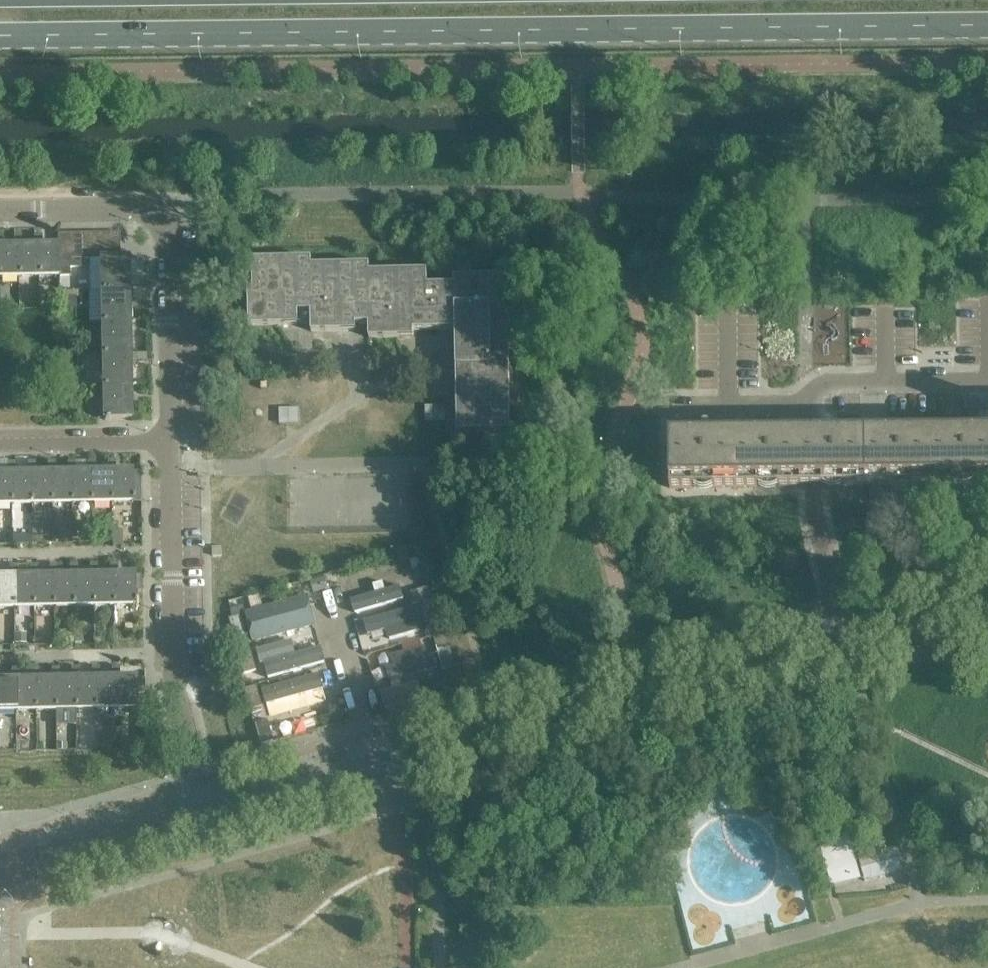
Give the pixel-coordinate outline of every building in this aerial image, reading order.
[(107,257),(107,232),(94,233),(95,258),(100,258),(100,257),(107,257)] [(120,257),(119,240),(119,232),(107,232),(107,257),(120,257)] [(71,259),(70,233),(58,233),(58,243),(58,246),(59,246),(60,259),(71,259)] [(83,259),(82,233),(70,233),(71,259),(83,259)] [(95,258),(94,233),(82,233),(83,259),(95,258)] [(18,246),(14,246),(14,244),(3,245),(1,234),(0,234),(0,276),(19,276),(18,246)] [(39,275),(38,246),(34,246),(34,244),(23,244),(21,234),(14,234),(14,244),(14,246),(18,246),(19,276),(39,275)] [(60,275),(60,259),(59,246),(58,246),(58,243),(43,244),(41,234),(34,234),(34,244),(34,246),(38,246),(39,275),(60,275)] [(120,257),(107,257),(100,257),(100,258),(101,291),(107,290),(128,290),(128,257),(120,257)] [(514,313),(513,276),(455,278),(455,285),(428,285),(428,271),(370,272),(370,265),(312,266),(311,259),(252,260),(253,287),(248,287),(249,326),(298,325),(298,312),(311,312),(311,332),(356,331),(356,324),(369,324),(369,338),(413,337),(413,330),(455,329),(457,432),(510,431),(509,343),(522,343),(521,313),(514,313)] [(129,322),(128,290),(107,290),(101,291),(101,323),(108,322),(129,322)] [(129,354),(129,322),(108,322),(101,323),(102,355),(108,354),(129,354)] [(130,386),(129,354),(108,354),(102,355),(103,387),(109,386),(130,386)] [(131,418),(130,386),(109,386),(103,387),(103,419),(105,419),(105,420),(109,420),(109,419),(131,418)] [(985,421),(985,433),(930,433),(931,485),(954,485),(954,478),(973,478),(973,485),(987,485),(987,421),(985,421)] [(931,485),(930,433),(865,434),(866,486),(889,486),(889,479),(908,479),(908,485),(931,485)] [(866,486),(865,434),(842,434),(842,435),(831,435),(812,435),(802,435),(736,435),(737,487),(812,487),(824,486),(824,479),(832,479),(832,483),(834,483),(834,479),(843,479),(843,481),(843,486),(866,486)] [(737,487),(736,435),(669,436),(670,488),(737,487)] [(72,503),(71,473),(75,473),(75,471),(75,460),(68,461),(67,471),(55,471),(55,473),(51,473),(52,503),(72,503)] [(92,502),(91,472),(95,472),(95,470),(95,460),(88,460),(87,471),(75,471),(75,473),(71,473),(72,503),(92,502)] [(112,502),(111,472),(115,472),(115,470),(115,460),(108,460),(107,470),(95,470),(95,472),(91,472),(92,502),(112,502)] [(11,474),(15,474),(15,472),(15,461),(8,462),(7,472),(0,472),(0,504),(12,504),(11,474)] [(32,503),(31,474),(35,473),(35,471),(35,461),(28,461),(27,472),(15,472),(15,474),(11,474),(12,504),(32,503)] [(52,503),(51,473),(55,473),(55,471),(55,461),(48,461),(47,471),(35,471),(35,473),(31,474),(32,503),(52,503)] [(141,487),(140,471),(132,472),(132,470),(115,470),(115,472),(111,472),(112,502),(132,502),(132,500),(133,500),(133,496),(132,496),(132,487),(141,487)] [(94,606),(93,576),(97,576),(97,573),(97,563),(90,563),(89,574),(77,574),(77,576),(73,576),(74,606),(94,606)] [(114,605),(113,575),(117,575),(117,573),(117,563),(110,563),(109,573),(97,573),(97,576),(93,576),(94,606),(114,605)] [(34,607),(33,577),(37,577),(37,575),(37,564),(30,564),(29,575),(17,575),(17,577),(13,577),(14,607),(34,607)] [(54,606),(53,576),(57,576),(57,574),(57,564),(50,564),(49,574),(37,575),(37,577),(33,577),(34,607),(54,606)] [(74,606),(73,576),(77,576),(77,574),(77,564),(70,564),(69,574),(57,574),(57,576),(53,576),(54,606),(74,606)] [(13,577),(17,577),(17,575),(17,565),(10,565),(9,575),(0,575),(0,607),(14,607),(13,577)] [(143,590),(142,575),(134,575),(134,573),(117,573),(117,575),(113,575),(114,605),(134,605),(134,603),(135,603),(135,599),(134,599),(134,590),(143,590)] [(353,598),(358,614),(408,599),(403,583),(353,598)] [(432,599),(429,587),(408,593),(411,604),(420,602),(432,599)] [(310,594),(245,607),(252,639),(317,626),(310,594)] [(438,620),(432,599),(420,602),(426,623),(438,620)] [(247,635),(241,615),(232,617),(229,618),(235,639),(247,635)] [(448,643),(446,633),(441,634),(434,636),(437,646),(448,643)] [(329,663),(324,644),(298,651),(295,638),(259,647),(266,677),(329,663)] [(455,668),(448,643),(437,646),(443,671),(455,668)] [(257,670),(251,650),(239,653),(245,673),(257,670)] [(96,709),(95,679),(99,679),(99,677),(99,666),(92,667),(90,677),(79,677),(79,679),(75,679),(76,709),(96,709)] [(116,708),(115,678),(119,678),(119,676),(119,666),(112,666),(110,676),(99,677),(99,679),(95,679),(96,709),(116,708)] [(56,710),(55,680),(59,680),(59,677),(59,667),(52,667),(50,678),(39,678),(39,680),(35,680),(36,710),(56,710)] [(76,709),(75,679),(79,679),(79,677),(79,667),(72,667),(70,677),(59,677),(59,680),(55,680),(56,710),(76,709)] [(15,680),(19,680),(19,678),(19,668),(12,668),(10,678),(0,679),(0,711),(16,710),(15,680)] [(36,710),(35,680),(39,680),(39,678),(39,674),(39,668),(32,668),(30,678),(19,678),(19,680),(15,680),(16,710),(36,710)] [(303,705),(300,694),(327,686),(322,670),(264,688),(269,703),(278,701),(282,712),(303,705)] [(144,693),(144,678),(136,678),(136,676),(119,676),(119,678),(115,678),(116,708),(136,708),(136,706),(137,706),(137,702),(136,702),(136,693),(144,693)] [(387,707),(426,701),(423,681),(384,686),(387,707)] [(262,706),(257,685),(249,688),(245,689),(250,709),(262,706)] [(856,876),(846,840),(824,846),(834,882),(856,876)] [(864,855),(871,892),(909,885),(902,847),(864,855)]
